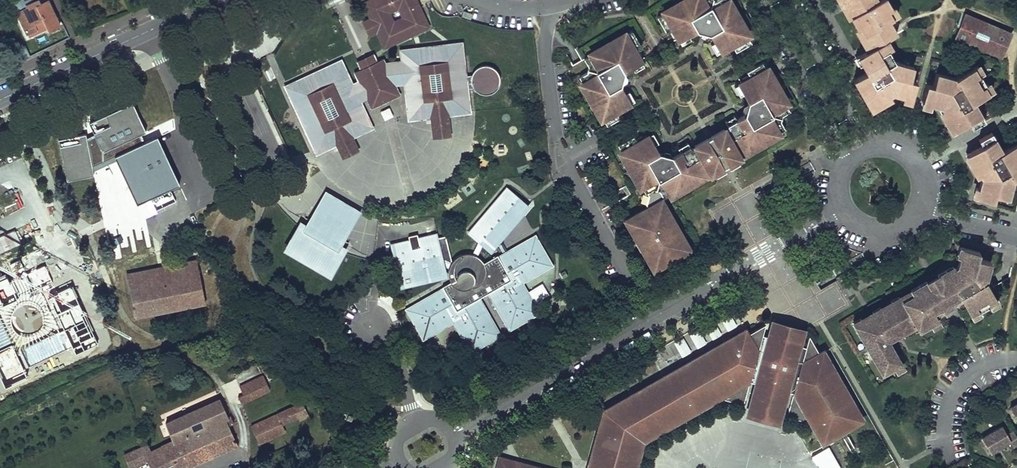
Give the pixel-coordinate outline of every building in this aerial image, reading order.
[(60,26),(48,1),(40,4),(38,0),(31,3),(26,6),(27,8),(17,13),(27,34),(37,30),(34,24),(43,19),(47,28),(49,31),(60,26)] [(376,32),(383,48),(429,28),(416,0),(369,0),(363,3),(370,18),(370,19),(373,18),(378,30),(376,32)] [(742,26),(741,27),(730,8),(731,7),(727,0),(688,0),(682,3),(672,9),(671,7),(657,16),(666,31),(669,29),(672,28),(673,30),(670,32),(674,39),(677,37),(679,40),(689,35),(697,30),(709,33),(714,41),(719,51),(722,49),(725,53),(732,49),(730,46),(733,45),(734,48),(736,51),(751,42),(742,26)] [(670,6),(671,7),(672,9),(682,3),(688,0),(681,0),(670,6)] [(870,49),(884,41),(897,34),(889,20),(896,16),(887,0),(842,0),(870,49)] [(733,6),(731,7),(730,8),(741,27),(742,26),(744,25),(733,6)] [(473,13),(463,10),(462,16),(471,19),(473,13)] [(1002,56),(1012,30),(962,10),(951,37),(1002,56)] [(378,30),(373,18),(370,19),(370,18),(363,22),(369,35),(376,32),(378,30)] [(28,37),(47,28),(43,19),(34,24),(37,30),(27,34),(28,37)] [(632,67),(642,61),(640,59),(643,57),(639,50),(636,52),(635,49),(638,47),(641,45),(632,30),(619,37),(620,39),(601,49),(601,48),(586,56),(590,64),(589,70),(581,74),(589,89),(591,88),(602,107),(600,108),(609,123),(624,114),(622,110),(621,108),(623,106),(625,109),(632,105),(630,102),(633,100),(628,91),(623,83),(626,70),(632,67)] [(689,35),(679,40),(681,44),(691,38),(689,35)] [(620,39),(619,37),(618,36),(600,46),(601,48),(601,49),(620,39)] [(716,53),(719,51),(714,41),(710,43),(716,53)] [(870,49),(857,56),(866,72),(853,80),(869,107),(892,94),(912,99),(917,81),(910,80),(914,67),(895,62),(884,41),(870,49)] [(341,60),(284,87),(316,155),(336,145),(337,145),(329,128),(344,121),(352,138),(353,138),(373,128),(361,102),(366,99),(371,109),(400,95),(396,85),(404,84),(408,120),(430,118),(431,118),(429,100),(445,98),(447,116),(448,116),(470,113),(470,111),(467,89),(466,76),(464,56),(462,42),(400,50),(401,61),(385,63),(383,59),(376,62),(375,62),(378,67),(364,73),(362,69),(361,69),(354,72),(358,82),(352,84),(341,60)] [(373,55),(358,62),(361,69),(362,69),(364,73),(378,67),(375,62),(376,62),(373,55)] [(644,65),(642,61),(632,67),(634,70),(644,65)] [(749,101),(746,114),(728,124),(729,127),(725,129),(729,136),(725,138),(734,155),(739,153),(740,154),(752,147),(752,145),(770,135),(771,136),(786,128),(781,120),(783,114),(791,110),(782,95),(781,96),(770,77),(771,76),(763,62),(747,70),(749,74),(751,77),(748,78),(747,75),(740,79),(741,82),(738,84),(749,101)] [(473,72),(471,76),(466,76),(467,89),(472,88),(475,91),(478,94),(482,95),(487,95),(491,94),(494,92),(497,89),(499,85),(499,81),(499,76),(496,72),(493,69),(489,67),(485,67),(481,67),(477,69),(473,72)] [(922,101),(941,106),(955,130),(969,122),(982,115),(974,102),(986,95),(971,69),(955,78),(937,73),(933,86),(927,84),(922,101)] [(773,75),(771,76),(770,77),(781,96),(782,95),(784,95),(773,75)] [(591,88),(589,89),(588,90),(599,109),(600,108),(602,107),(591,88)] [(628,91),(633,100),(637,98),(631,89),(628,91)] [(447,116),(445,98),(429,100),(431,118),(430,118),(433,138),(451,136),(448,116),(447,116)] [(60,139),(67,181),(94,176),(93,171),(117,162),(114,156),(145,142),(141,134),(146,132),(133,103),(90,123),(95,135),(87,139),(86,135),(60,139)] [(380,111),(384,121),(394,116),(389,107),(380,111)] [(972,128),(985,120),(982,115),(969,122),(972,128)] [(352,138),(344,121),(329,128),(337,145),(336,145),(342,158),(359,151),(353,138),(352,138)] [(705,150),(714,167),(734,155),(725,138),(729,136),(725,129),(697,146),(700,152),(705,150)] [(710,169),(714,167),(705,150),(700,152),(697,146),(692,148),(691,145),(673,155),(662,151),(652,133),(649,135),(647,132),(640,136),(642,138),(639,140),(636,134),(620,143),(628,157),(630,156),(641,176),(639,176),(648,191),(650,190),(651,192),(647,203),(649,206),(627,219),(631,225),(632,224),(637,233),(636,234),(639,239),(640,238),(645,247),(644,248),(647,254),(649,253),(654,262),(652,262),(655,268),(690,249),(687,243),(685,244),(680,235),(682,234),(678,228),(677,229),(672,220),(673,219),(670,214),(668,215),(663,206),(665,205),(662,199),(679,189),(678,187),(697,177),(698,178),(711,171),(710,169)] [(995,138),(992,132),(979,139),(982,145),(995,138)] [(752,145),(752,147),(753,149),(772,138),(771,136),(770,135),(752,145)] [(981,177),(976,196),(994,201),(995,195),(1008,198),(1013,179),(1016,177),(1016,150),(1014,144),(1002,151),(995,138),(982,145),(968,153),(981,177)] [(122,173),(114,176),(116,180),(117,180),(119,183),(120,187),(119,187),(121,192),(129,188),(136,204),(176,186),(173,180),(176,178),(160,143),(156,144),(154,139),(145,143),(145,142),(114,156),(117,162),(122,173)] [(630,156),(628,157),(627,158),(638,177),(639,176),(641,176),(630,156)] [(678,187),(679,189),(680,190),(699,180),(698,178),(697,177),(678,187)] [(471,228),(473,230),(489,211),(491,212),(503,198),(501,197),(507,190),(505,188),(471,228)] [(493,302),(495,300),(507,321),(521,313),(525,321),(539,313),(534,305),(532,306),(524,292),(526,290),(521,282),(529,278),(528,276),(543,268),(544,270),(552,265),(544,251),(536,255),(528,241),(508,253),(507,252),(498,257),(497,255),(483,263),(482,261),(480,259),(478,257),(477,256),(483,244),(490,250),(509,227),(507,226),(519,212),(521,213),(527,206),(507,190),(501,197),(503,198),(491,212),(489,211),(473,230),(481,236),(479,240),(472,254),(469,254),(467,253),(465,254),(462,254),(460,255),(457,256),(456,257),(454,259),(452,261),(451,263),(450,264),(441,262),(437,245),(435,245),(433,237),(418,240),(418,239),(417,234),(408,236),(409,241),(392,245),(394,253),(401,284),(403,283),(404,285),(406,286),(408,285),(409,284),(410,282),(442,274),(440,267),(448,268),(448,270),(448,272),(448,275),(449,277),(450,280),(451,282),(442,287),(443,288),(434,293),(435,295),(414,307),(422,321),(415,325),(423,339),(431,335),(430,333),(444,324),(445,326),(453,322),(458,330),(460,329),(468,343),(466,344),(471,352),(485,344),(480,337),(494,329),(482,308),(484,307),(479,298),(488,293),(493,302)] [(650,190),(648,191),(645,193),(643,198),(646,203),(647,203),(651,192),(650,190)] [(252,191),(244,195),(248,202),(255,199),(252,191)] [(325,194),(316,209),(325,214),(327,215),(329,217),(330,219),(331,221),(331,223),(331,226),(331,227),(336,230),(340,223),(349,228),(358,214),(325,194)] [(667,204),(665,205),(663,206),(668,215),(670,214),(672,213),(667,204)] [(509,227),(490,250),(491,251),(528,208),(527,206),(521,213),(519,212),(507,226),(509,227)] [(344,252),(337,247),(340,241),(341,242),(349,228),(340,223),(336,230),(331,227),(331,226),(331,223),(331,221),(330,219),(329,217),(327,215),(325,214),(316,209),(308,223),(309,223),(306,229),(299,226),(286,248),(301,256),(299,259),(315,269),(317,266),(331,274),(344,252)] [(675,218),(673,219),(672,220),(677,229),(678,228),(680,227),(675,218)] [(632,224),(631,225),(628,226),(633,235),(636,234),(637,233),(632,224)] [(481,236),(473,230),(470,233),(479,240),(481,236)] [(684,233),(682,234),(680,235),(685,244),(687,243),(689,241),(684,233)] [(507,252),(508,253),(528,241),(536,255),(544,251),(535,235),(507,252)] [(640,238),(639,239),(637,240),(642,249),(644,248),(645,247),(640,238)] [(954,267),(955,269),(939,278),(938,276),(927,283),(928,285),(913,293),(912,291),(899,299),(901,301),(893,305),(892,303),(881,309),(882,311),(874,315),(873,313),(870,315),(861,320),(862,322),(855,327),(882,374),(901,363),(889,340),(915,325),(919,331),(931,325),(930,323),(938,318),(935,314),(961,299),(969,313),(977,309),(978,311),(989,304),(988,302),(996,298),(985,280),(990,261),(977,258),(979,251),(962,247),(957,266),(954,267)] [(301,256),(286,248),(285,251),(299,259),(301,256)] [(649,253),(647,254),(645,255),(650,264),(652,262),(654,262),(649,253)] [(135,317),(205,303),(199,274),(200,274),(197,260),(176,265),(126,275),(135,317)] [(331,274),(317,266),(315,269),(329,277),(331,274)] [(544,270),(543,268),(528,276),(529,278),(544,270)] [(443,276),(442,274),(410,282),(409,284),(443,276)] [(526,290),(524,292),(532,306),(534,305),(526,290)] [(435,295),(434,293),(406,309),(415,325),(422,321),(414,307),(435,295)] [(495,300),(493,302),(509,330),(525,321),(521,313),(507,321),(495,300)] [(484,307),(482,308),(494,329),(480,337),(485,344),(501,335),(484,307)] [(723,320),(727,330),(736,326),(731,316),(723,320)] [(445,326),(444,324),(430,333),(431,335),(445,326)] [(643,441),(719,398),(743,404),(750,381),(757,382),(749,412),(778,420),(786,390),(793,393),(787,416),(811,423),(822,443),(862,420),(823,352),(823,351),(819,353),(809,335),(806,346),(798,344),(799,342),(770,333),(769,336),(762,334),(765,324),(747,334),(745,330),(610,407),(614,414),(610,416),(609,415),(607,414),(605,414),(603,416),(602,418),(588,467),(635,467),(643,441)] [(772,326),(770,333),(799,342),(801,334),(787,330),(777,327),(772,326)] [(468,343),(460,329),(458,330),(466,344),(468,343)] [(700,329),(690,333),(696,347),(706,343),(700,329)] [(684,338),(674,342),(682,357),(691,352),(684,338)] [(241,404),(270,390),(267,383),(238,397),(241,404)] [(194,464),(183,439),(200,432),(211,456),(237,445),(217,400),(166,423),(172,442),(184,467),(186,467),(194,464)] [(260,443),(285,432),(281,425),(298,417),(300,421),(309,416),(303,403),(288,409),(252,426),(260,443)] [(1016,445),(1016,436),(1014,431),(1007,435),(1002,426),(982,438),(987,446),(990,452),(997,448),(1003,445),(1010,441),(1014,447),(1016,445)] [(200,432),(183,439),(194,464),(211,456),(200,432)] [(163,446),(174,467),(184,467),(172,442),(163,446)] [(147,445),(124,455),(130,467),(147,460),(150,467),(174,467),(163,446),(150,452),(147,445)] [(500,458),(497,467),(537,467),(500,458)]
